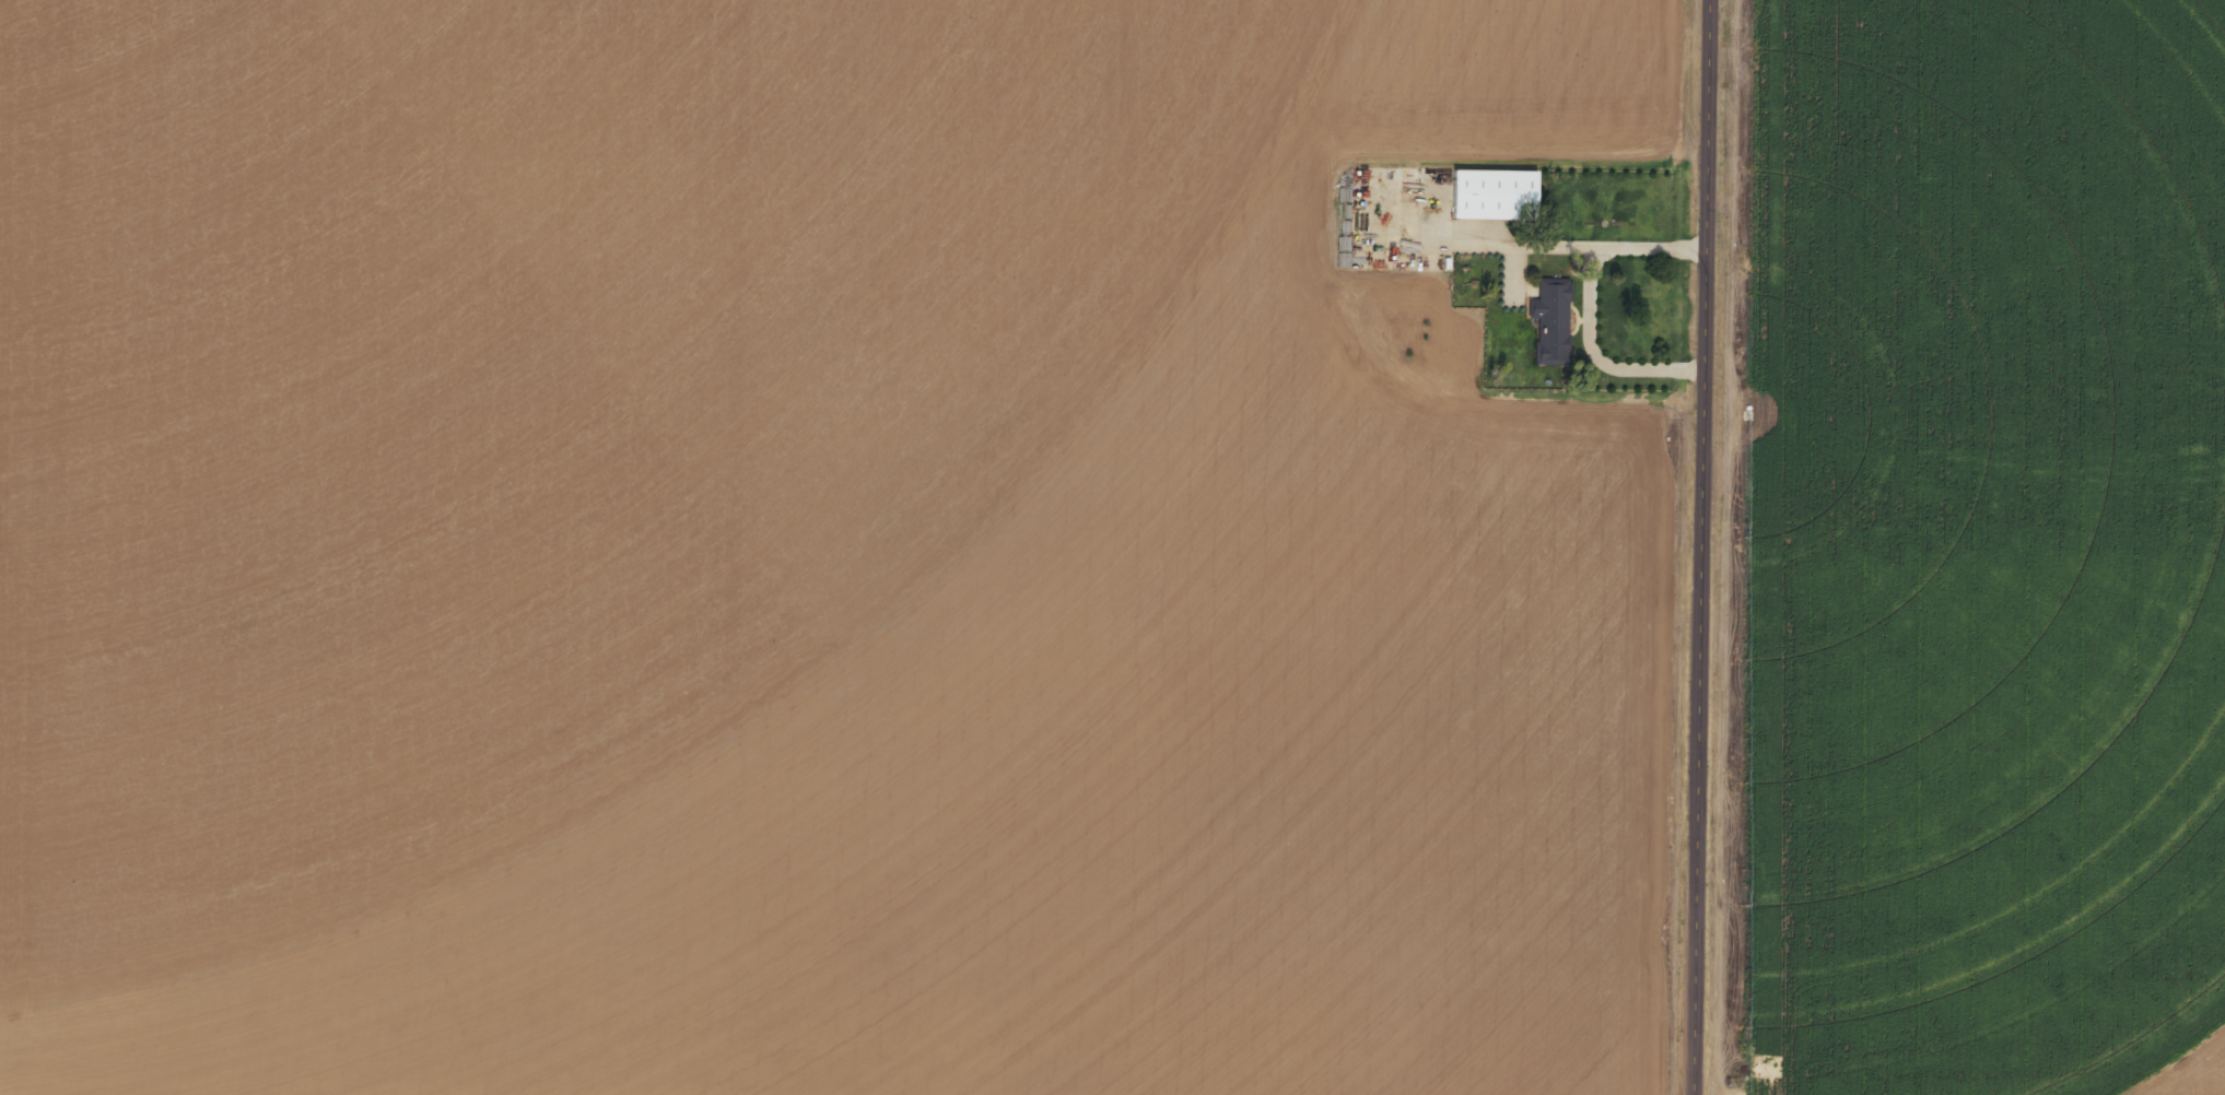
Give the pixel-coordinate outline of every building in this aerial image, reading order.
[(1572,279),(1549,280),(1550,285),(1539,285),(1540,299),(1531,299),(1532,317),(1540,316),(1540,307),(1557,306),(1556,302),(1573,301),(1572,279)]
